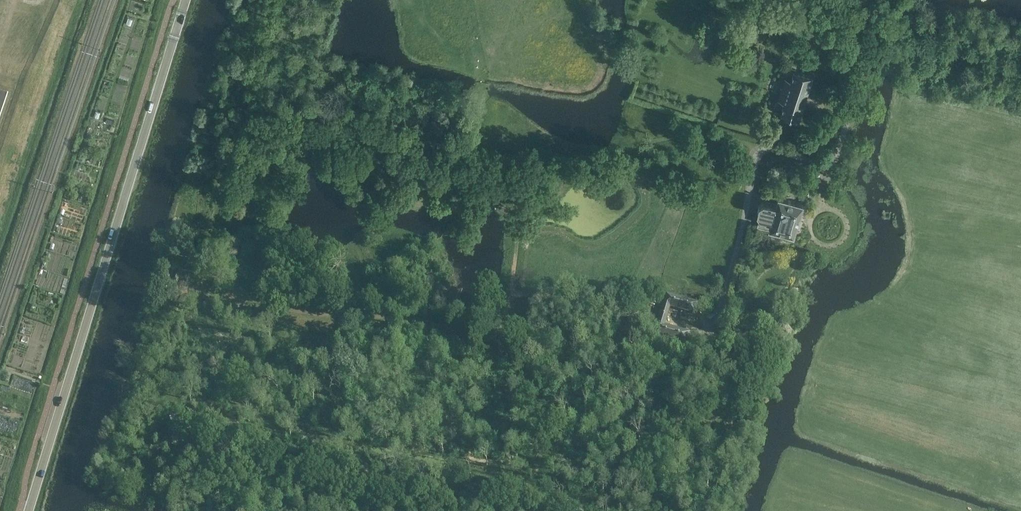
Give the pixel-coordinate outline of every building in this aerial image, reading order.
[(809,25),(802,24),(800,33),(806,35),(809,25)] [(812,25),(809,35),(821,39),(824,29),(812,25)] [(784,102),(780,113),(799,119),(813,76),(794,70),(791,80),(785,78),(778,101),(784,102)] [(770,229),(770,227),(794,234),(803,203),(778,196),(775,203),(764,201),(759,203),(757,212),(760,217),(757,226),(770,229)] [(666,293),(662,305),(695,315),(699,303),(666,293)] [(691,332),(657,323),(654,335),(687,344),(691,332)]
